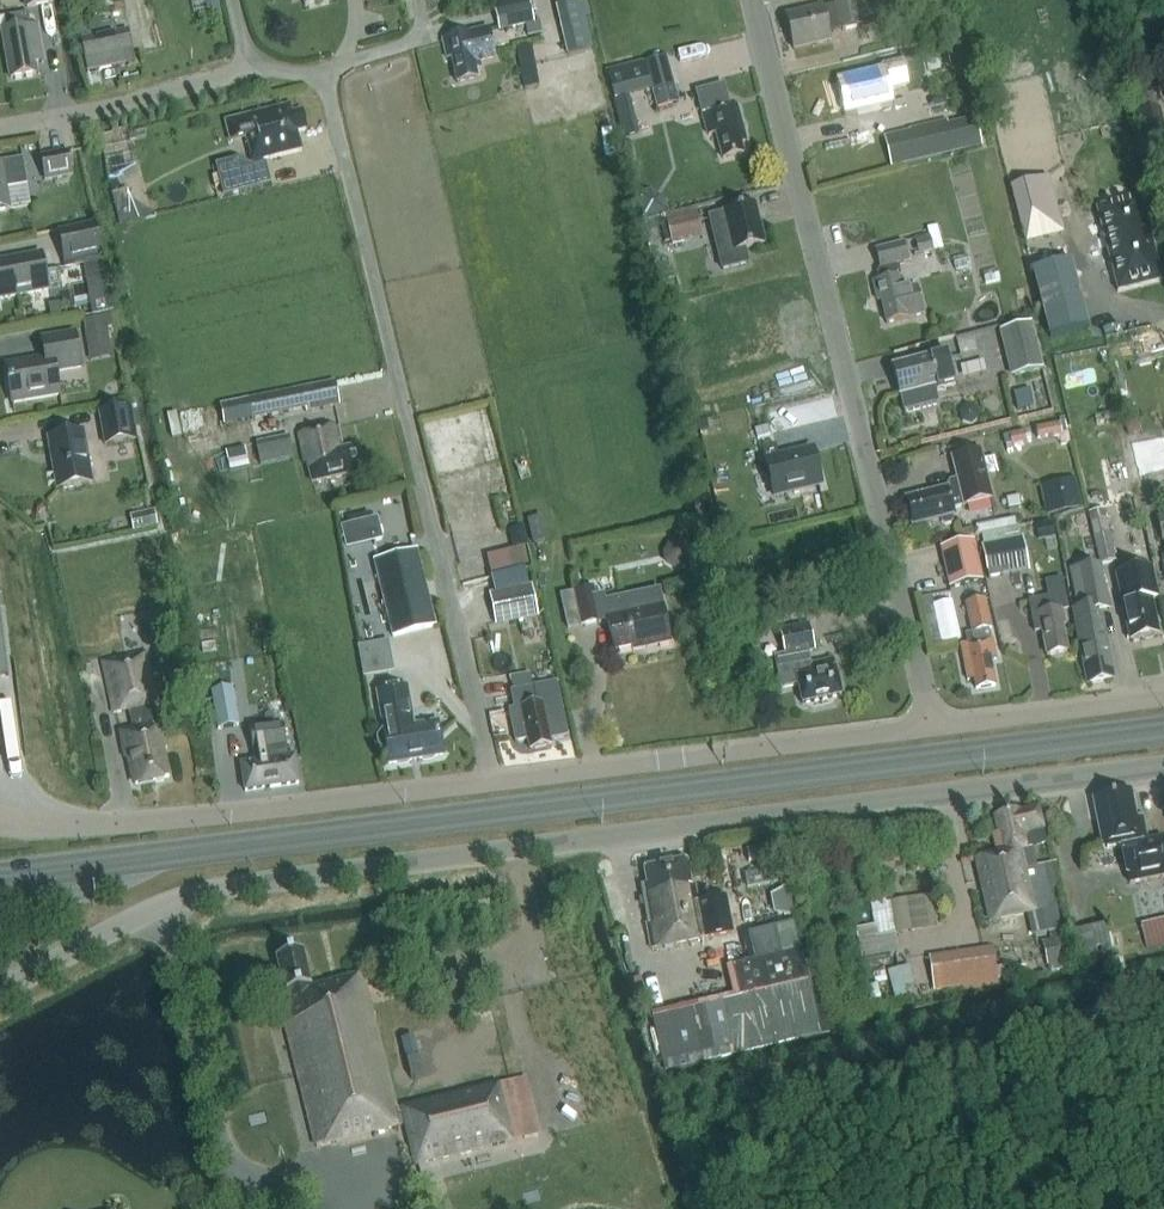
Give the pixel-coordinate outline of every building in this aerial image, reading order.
[(196,15),(219,14),(218,0),(195,0),(196,15)] [(795,49),(815,44),(815,46),(830,43),(827,31),(842,28),(842,30),(859,26),(853,0),(835,0),(836,3),(787,15),(795,49)] [(590,19),(585,1),(556,8),(567,57),(592,51),(585,20),(590,19)] [(523,25),(534,22),(530,4),(495,12),(499,32),(524,26),(523,25)] [(0,19),(0,33),(2,33),(10,79),(36,74),(34,61),(42,60),(37,27),(31,28),(28,14),(0,19)] [(541,34),(538,21),(534,22),(523,25),(524,26),(527,37),(541,34)] [(496,59),(489,29),(443,40),(447,59),(452,58),(457,83),(478,79),(476,70),(482,68),(480,63),(496,59)] [(81,41),(85,60),(132,50),(128,31),(81,41)] [(520,47),(522,86),(534,85),(532,47),(520,47)] [(958,49),(947,52),(950,67),(962,65),(958,49)] [(640,135),(630,96),(651,91),(656,109),(678,103),(667,57),(644,63),(607,73),(625,139),(640,135)] [(885,66),(886,68),(839,79),(847,112),(893,102),(890,88),(908,84),(903,62),(885,66)] [(728,107),(724,90),(697,97),(701,114),(702,114),(708,136),(718,133),(724,158),(745,152),(742,142),(748,141),(739,104),(728,107)] [(1163,133),(1158,110),(1140,114),(1146,138),(1163,133)] [(241,119),(252,163),(301,150),(296,132),(306,129),(302,111),(280,117),(278,112),(259,117),(259,114),(241,119)] [(954,154),(947,124),(946,121),(909,129),(917,162),(954,154)] [(44,181),(72,176),(68,152),(40,157),(44,181)] [(239,159),(215,165),(223,197),(271,185),(266,164),(242,170),(239,159)] [(0,164),(0,212),(9,210),(6,190),(28,187),(23,160),(1,164),(0,164)] [(1077,171),(1039,176),(1043,199),(1081,194),(1077,171)] [(119,192),(111,194),(114,205),(119,224),(120,227),(153,218),(152,216),(152,213),(131,200),(128,190),(119,192)] [(636,195),(642,217),(645,220),(669,213),(665,200),(650,191),(636,195)] [(765,244),(755,204),(724,212),(725,213),(710,216),(722,268),(748,263),(744,249),(765,244)] [(703,228),(699,209),(668,216),(674,243),(687,240),(685,232),(703,228)] [(1106,219),(1121,287),(1159,278),(1163,277),(1163,268),(1150,209),(1106,219)] [(94,226),(59,232),(65,263),(100,256),(94,226)] [(933,250),(942,248),(936,226),(928,228),(930,237),(933,250)] [(933,250),(930,237),(915,240),(919,254),(933,250)] [(877,250),(881,268),(878,272),(881,280),(875,282),(879,300),(883,299),(890,326),(926,316),(919,289),(908,291),(904,276),(902,276),(899,263),(910,260),(905,243),(877,250)] [(48,290),(41,255),(0,263),(0,300),(48,290)] [(1070,262),(1033,271),(1050,338),(1088,329),(1070,262)] [(658,291),(660,301),(675,297),(672,287),(658,291)] [(108,299),(90,302),(93,315),(111,312),(108,299)] [(110,343),(108,329),(114,328),(111,316),(83,321),(88,347),(110,343)] [(1004,330),(1015,377),(1043,370),(1032,323),(1004,330)] [(81,367),(75,334),(42,340),(45,359),(5,366),(14,417),(16,416),(13,403),(60,395),(56,372),(81,367)] [(893,366),(900,395),(901,395),(904,408),(908,411),(935,404),(938,400),(935,387),(937,386),(938,389),(956,385),(948,353),(931,358),(931,357),(893,366)] [(335,382),(248,400),(252,420),(306,409),(306,412),(340,405),(335,382)] [(1018,410),(1035,407),(1031,390),(1015,394),(1018,410)] [(131,403),(98,409),(105,446),(138,440),(131,403)] [(1062,434),(1059,423),(1035,429),(1038,441),(1059,436),(1062,446),(1070,444),(1068,433),(1062,434)] [(362,472),(356,446),(342,449),(337,426),(294,436),(301,464),(308,463),(312,483),(342,477),(342,476),(362,472)] [(48,439),(57,490),(92,484),(83,432),(48,439)] [(1026,443),(1024,432),(1009,435),(1011,446),(1026,443)] [(1163,473),(1163,450),(1160,434),(1129,442),(1138,479),(1163,473)] [(260,466),(282,461),(277,439),(255,444),(260,466)] [(776,446),(762,449),(773,496),(821,485),(813,451),(779,460),(776,446)] [(913,525),(941,519),(942,523),(946,526),(952,525),(954,520),(953,516),(955,515),(953,508),(993,499),(981,451),(953,458),(960,486),(907,499),(913,525)] [(1117,505),(1134,501),(1131,487),(1114,491),(1117,505)] [(1047,517),(1081,509),(1077,490),(1042,498),(1047,517)] [(1026,520),(1034,518),(1032,510),(1024,512),(1026,520)] [(154,512),(138,515),(141,530),(157,527),(154,512)] [(722,536),(735,533),(731,517),(718,520),(722,536)] [(542,518),(527,521),(533,545),(547,542),(542,518)] [(1116,562),(1106,518),(1092,521),(1102,565),(1116,562)] [(377,520),(371,521),(376,542),(382,540),(377,520)] [(1052,522),(1035,526),(1039,542),(1055,538),(1052,522)] [(528,546),(523,527),(508,530),(513,550),(528,546)] [(1019,536),(1017,527),(981,534),(983,544),(981,544),(987,573),(1020,566),(1017,552),(1024,550),(1021,536),(1019,536)] [(974,540),(940,548),(948,588),(983,581),(974,540)] [(679,541),(668,544),(663,553),(665,564),(674,570),(685,567),(691,558),(688,547),(679,541)] [(435,626),(418,551),(376,561),(393,635),(435,626)] [(1114,679),(1103,628),(1100,628),(1095,601),(1107,598),(1097,564),(1070,570),(1078,609),(1076,609),(1081,632),(1078,633),(1089,684),(1114,679)] [(1116,576),(1122,604),(1130,641),(1143,638),(1146,640),(1152,639),(1155,636),(1158,635),(1151,600),(1159,598),(1153,568),(1116,576)] [(1049,580),(1051,594),(1028,599),(1035,631),(1044,629),(1048,654),(1068,650),(1063,625),(1067,625),(1063,608),(1068,608),(1061,578),(1049,580)] [(537,614),(531,586),(489,595),(495,623),(537,614)] [(605,600),(603,595),(595,597),(592,586),(573,591),(580,623),(596,620),(596,622),(607,619),(614,649),(645,642),(646,645),(670,640),(662,605),(661,605),(657,589),(605,600)] [(935,617),(931,598),(920,600),(925,619),(935,617)] [(967,603),(975,641),(961,644),(969,679),(975,678),(978,688),(997,684),(992,659),(998,657),(993,637),(982,640),(980,630),(992,627),(986,599),(967,603)] [(8,677),(0,607),(0,678),(8,677)] [(815,650),(808,624),(778,631),(785,656),(775,659),(782,689),(798,685),(803,704),(841,694),(833,659),(810,665),(807,652),(815,650)] [(939,630),(927,633),(930,646),(942,644),(939,630)] [(360,644),(366,676),(398,669),(392,638),(360,644)] [(147,652),(103,662),(114,714),(128,711),(132,729),(120,732),(126,758),(129,757),(135,785),(169,777),(163,750),(167,749),(161,723),(158,723),(154,705),(158,704),(147,652)] [(568,737),(557,683),(533,688),(513,692),(511,692),(515,710),(509,711),(516,743),(529,740),(531,750),(551,746),(550,741),(568,737)] [(238,724),(230,687),(211,691),(219,728),(238,724)] [(380,733),(376,738),(378,747),(383,751),(390,749),(393,764),(396,763),(399,765),(408,763),(410,761),(422,759),(425,761),(434,759),(436,756),(439,756),(443,755),(443,753),(439,754),(436,740),(438,739),(437,735),(436,735),(434,726),(438,725),(437,723),(434,724),(415,727),(408,688),(380,693),(378,693),(382,719),(385,719),(387,731),(380,733)] [(204,709),(202,697),(193,698),(195,711),(204,709)] [(242,766),(245,792),(299,784),(295,757),(287,759),(285,748),(286,748),(283,725),(250,730),(253,753),(258,753),(259,763),(242,766)] [(1123,847),(1130,883),(1163,877),(1163,838),(1148,841),(1143,817),(1136,818),(1131,792),(1094,800),(1104,851),(1123,847)] [(1018,851),(1018,848),(1028,846),(1029,849),(1047,844),(1038,807),(1020,811),(1019,810),(995,815),(1004,854),(978,860),(978,862),(983,861),(990,889),(985,890),(993,921),(1026,913),(1032,936),(1061,929),(1056,905),(1053,906),(1043,865),(1025,870),(1020,850),(1018,851)] [(869,861),(871,874),(895,870),(892,857),(869,861)] [(650,922),(647,922),(652,948),(729,933),(723,902),(701,906),(697,886),(691,887),(686,860),(645,869),(648,886),(643,887),(650,922)] [(747,889),(770,884),(767,869),(744,874),(747,889)] [(878,937),(913,931),(906,895),(872,901),(878,937)] [(1141,926),(1147,951),(1163,946),(1163,920),(1141,926)] [(1070,934),(1078,968),(1113,959),(1106,926),(1070,934)] [(1073,968),(1066,936),(1041,941),(1048,973),(1073,968)] [(652,1019),(661,1062),(818,1028),(801,950),(782,955),(779,943),(755,948),(758,960),(732,966),(739,1000),(652,1019)] [(998,983),(993,947),(929,956),(934,992),(963,987),(964,992),(994,988),(994,984),(998,983)] [(318,1147),(406,1125),(416,1165),(511,1141),(497,1084),(395,1110),(361,975),(311,988),(302,952),(276,959),(292,1023),(287,1024),(318,1147)] [(398,966),(395,953),(380,957),(383,970),(398,966)]
